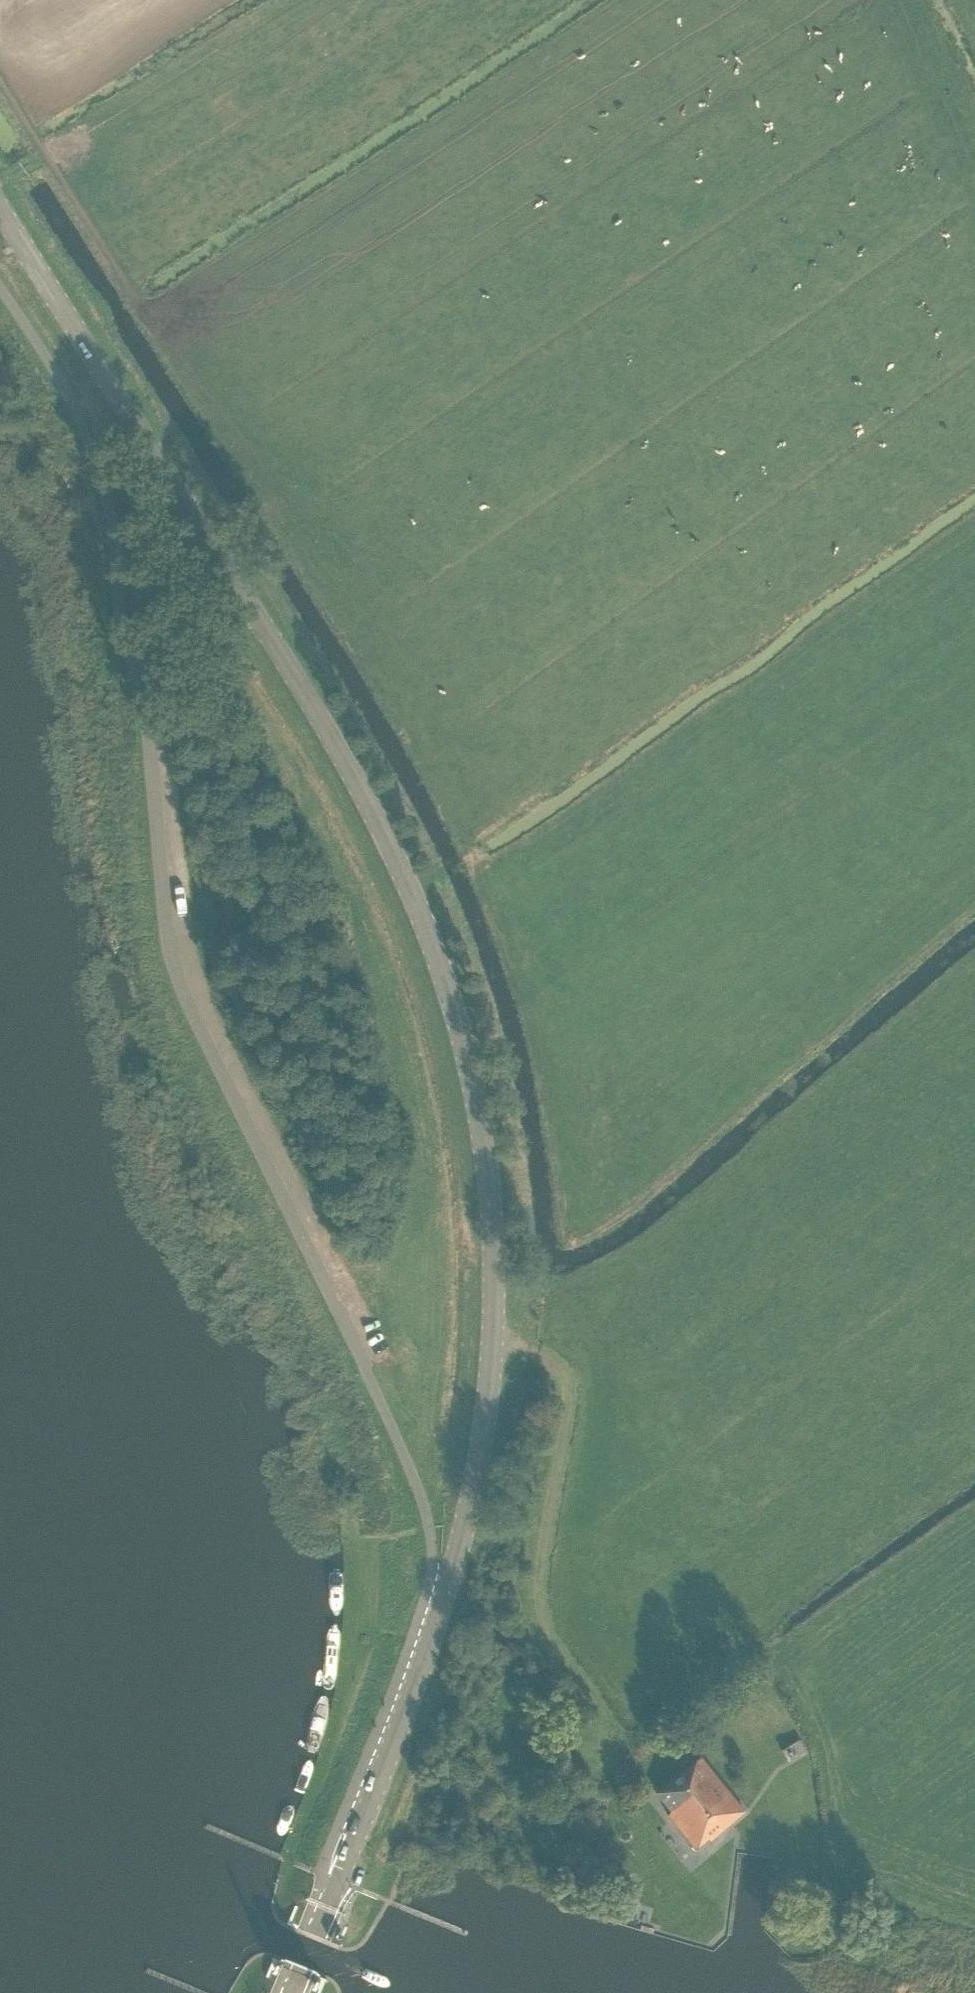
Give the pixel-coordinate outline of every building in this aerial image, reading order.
[(806,1751),(800,1739),(781,1750),(787,1761),(798,1755),(798,1756),(806,1751)] [(710,1842),(745,1812),(700,1758),(656,1793),(671,1812),(668,1815),(696,1850),(709,1840),(710,1842)] [(344,1934),(348,1924),(338,1920),(333,1930),(344,1934)]
